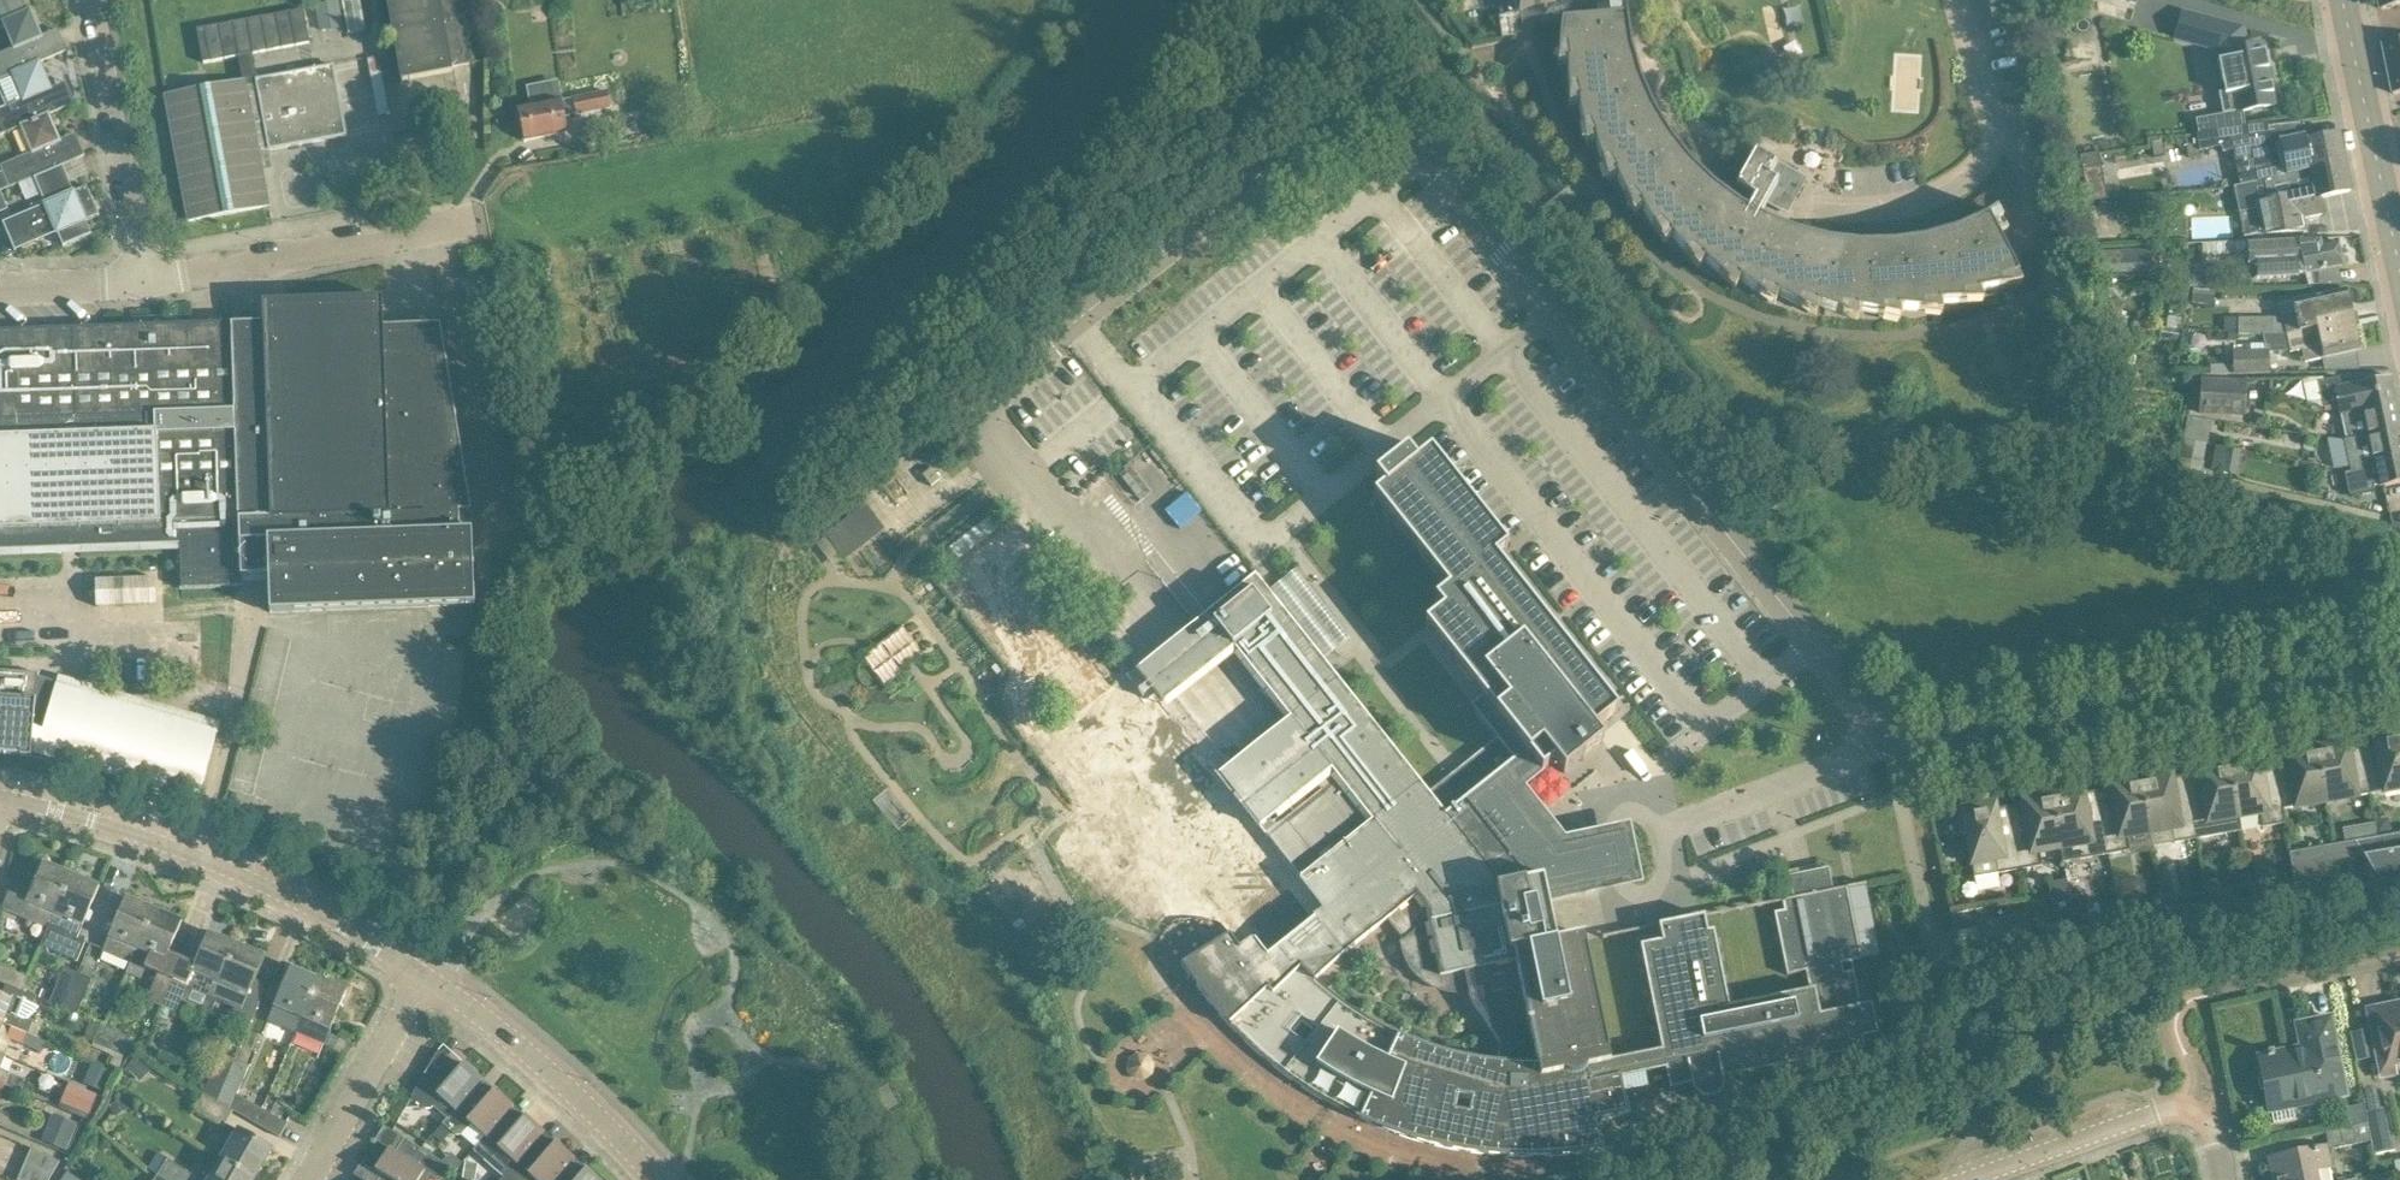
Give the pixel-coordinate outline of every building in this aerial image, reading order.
[(319,30),(342,25),(336,0),(327,0),(313,3),(319,30)] [(469,40),(462,0),(386,0),(401,81),(453,71),(452,67),(473,64),(469,40)] [(1519,13),(1552,6),(1551,0),(1516,0),(1519,13)] [(1775,168),(1776,166),(1754,154),(1735,188),(1753,198),(1747,209),(1739,205),(1713,186),(1690,163),(1670,138),(1653,110),(1641,80),(1632,49),(1627,17),(1627,3),(1626,3),(1626,0),(1551,0),(1552,6),(1553,10),(1613,5),(1614,17),(1561,21),(1559,49),(1565,47),(1568,63),(1568,89),(1574,87),(1579,102),(1583,128),(1589,125),(1595,140),(1602,165),(1608,161),(1616,175),(1627,199),(1632,195),(1641,207),(1655,229),(1659,225),(1671,236),(1687,256),(1691,251),(1703,260),(1722,278),(1725,272),(1739,280),(1760,295),(1762,289),(1777,295),(1800,308),(1801,301),(1817,305),(1841,314),(1841,308),(1857,310),(1883,316),(1883,310),(1899,309),(1924,312),(1923,306),(1939,303),(1965,303),(1963,297),(1978,292),(2004,288),(2001,283),(2018,276),(1987,217),(1986,218),(1956,230),(1925,239),(1893,244),(1861,244),(1829,241),(1797,233),(1767,221),(1760,216),(1767,204),(1781,211),(1781,210),(1776,207),(1793,178),(1775,168)] [(2382,9),(2399,5),(2399,0),(2380,0),(2382,9)] [(196,28),(202,62),(309,41),(302,7),(196,28)] [(40,62),(66,51),(60,35),(44,42),(30,9),(3,21),(14,47),(0,53),(0,79),(13,74),(40,62)] [(2242,27),(2230,24),(2182,11),(2175,41),(2217,52),(2229,113),(2274,104),(2263,44),(2235,49),(2231,29),(2242,27)] [(2383,43),(2394,94),(2399,92),(2399,40),(2383,43)] [(49,115),(76,103),(69,88),(54,94),(40,62),(13,74),(24,100),(0,110),(0,132),(2,136),(24,127),(24,126),(49,115)] [(189,220),(269,206),(259,152),(346,136),(333,65),(165,96),(189,220)] [(348,115),(381,113),(378,70),(346,72),(348,115)] [(525,140),(549,135),(567,132),(564,116),(611,107),(608,92),(561,101),(557,82),(529,87),(529,85),(527,86),(532,107),(519,110),(519,108),(518,108),(525,142),(526,142),(525,140)] [(85,155),(78,140),(63,146),(49,115),(24,126),(24,127),(34,151),(0,166),(2,170),(9,188),(34,177),(62,165),(85,155)] [(607,121),(586,125),(588,141),(610,138),(607,121)] [(2291,139),(2288,124),(2193,136),(2196,151),(2218,146),(2220,152),(2248,146),(2255,181),(2292,173),(2311,169),(2344,161),(2338,134),(2306,141),(2305,136),(2291,139)] [(2318,198),(2350,191),(2344,161),(2311,169),(2292,173),(2297,194),(2257,203),(2258,211),(2240,212),(2240,216),(2244,241),(2264,240),(2263,234),(2306,232),(2303,218),(2322,215),(2318,198)] [(74,192),(62,165),(34,177),(45,204),(3,222),(15,251),(57,233),(63,246),(92,234),(86,220),(99,215),(87,186),(74,192)] [(2086,186),(2081,188),(2083,199),(2107,197),(2101,165),(2083,169),(2086,186)] [(0,171),(0,192),(9,188),(2,170),(0,171)] [(2275,244),(2248,245),(2249,264),(2254,264),(2255,279),(2300,277),(2299,274),(2305,274),(2310,273),(2318,271),(2339,267),(2342,267),(2336,241),(2322,244),(2320,234),(2297,235),(2299,243),(2275,244)] [(2099,251),(2100,274),(2150,272),(2149,250),(2099,251)] [(2194,289),(2192,303),(2211,305),(2213,292),(2194,289)] [(2281,318),(2224,318),(2224,329),(2238,330),(2238,331),(2238,334),(2263,334),(2287,334),(2318,326),(2315,319),(2344,313),(2345,319),(2353,317),(2350,305),(2347,289),(2323,294),(2293,301),(2278,304),(2281,318)] [(2101,297),(2110,344),(2126,341),(2116,294),(2101,297)] [(238,540),(180,542),(182,588),(242,586),(241,575),(268,575),(270,612),(475,605),(472,530),(460,531),(460,512),(471,511),(440,325),(384,327),(383,298),(263,302),(263,323),(233,324),(238,540)] [(2318,326),(2287,334),(2290,352),(2303,349),(2305,362),(2323,359),(2324,358),(2336,356),(2357,351),(2360,351),(2359,349),(2353,320),(2353,317),(2345,319),(2344,313),(2315,319),(2318,326)] [(233,324),(233,323),(0,331),(0,550),(180,542),(238,540),(233,324)] [(2267,349),(2233,350),(2233,374),(2270,373),(2269,352),(2269,349),(2267,349)] [(2341,413),(2395,400),(2390,376),(2341,387),(2339,377),(2316,382),(2320,402),(2336,403),(2335,398),(2338,398),(2340,408),(2341,413)] [(2246,381),(2203,379),(2202,412),(2244,414),(2246,381)] [(2399,426),(2399,423),(2395,400),(2341,413),(2347,438),(2399,426)] [(2206,443),(2210,422),(2188,418),(2184,438),(2206,443)] [(2399,454),(2399,426),(2347,438),(2368,434),(2369,436),(2345,441),(2347,450),(2349,467),(2350,472),(2366,469),(2363,460),(2373,457),(2374,459),(2399,454)] [(2182,446),(2180,457),(2202,461),(2205,444),(2183,440),(2182,446)] [(1387,740),(1268,591),(1256,576),(1208,614),(1137,670),(1135,671),(1089,708),(1115,741),(1102,751),(1184,853),(1252,939),(1239,947),(1230,933),(1182,964),(1188,972),(1193,980),(1216,1010),(1241,1037),(1269,1063),(1299,1085),(1331,1105),(1364,1122),(1397,1135),(1432,1145),(1467,1152),(1503,1156),(1538,1157),(1574,1154),(1579,1154),(1584,1153),(1589,1152),(1594,1152),(1598,1151),(1603,1150),(1597,1120),(1629,1113),(1626,1099),(1692,1085),(1711,1099),(1723,1079),(1726,1079),(1738,1076),(1741,1076),(1753,1073),(1761,1071),(1773,1069),(1776,1068),(1788,1066),(1797,1064),(1808,1062),(1812,1061),(1824,1059),(1832,1057),(1844,1055),(1847,1054),(1859,1052),(1865,1051),(1862,1039),(1878,1036),(1873,1014),(1872,1006),(1871,1005),(1861,1007),(1853,971),(1843,973),(1842,964),(1862,960),(1861,958),(1856,959),(1854,951),(1855,949),(1856,948),(1856,946),(1856,945),(1857,943),(1857,941),(1857,939),(1856,937),(1856,935),(1857,935),(1856,934),(1851,935),(1849,928),(1850,926),(1851,924),(1851,922),(1852,920),(1852,919),(1852,917),(1852,915),(1852,914),(1851,912),(1852,912),(1852,910),(1846,912),(1845,904),(1845,903),(1846,901),(1847,900),(1847,898),(1847,897),(1847,895),(1847,894),(1847,892),(1847,891),(1847,889),(1847,887),(1837,889),(1832,890),(1828,868),(1806,873),(1806,872),(1800,873),(1800,874),(1789,876),(1793,898),(1782,900),(1784,911),(1774,913),(1775,915),(1777,925),(1779,933),(1781,943),(1785,963),(1787,972),(1787,975),(1801,972),(1807,971),(1809,981),(1808,981),(1809,984),(1810,984),(1811,990),(1805,991),(1791,994),(1781,996),(1776,997),(1766,999),(1757,1001),(1747,1003),(1742,1004),(1732,1006),(1729,1006),(1727,997),(1725,988),(1724,982),(1722,973),(1720,962),(1718,952),(1717,947),(1715,937),(1714,931),(1708,932),(1704,916),(1659,925),(1659,928),(1660,927),(1663,941),(1640,945),(1662,1051),(1610,1061),(1608,1050),(1585,940),(1584,937),(1584,936),(1584,935),(1557,941),(1548,897),(1550,897),(1597,887),(1592,861),(1593,861),(1593,860),(1594,860),(1595,860),(1595,859),(1596,859),(1596,858),(1597,858),(1597,857),(1598,856),(1598,855),(1599,854),(1599,853),(1599,852),(1599,851),(1599,850),(1598,850),(1598,849),(1598,848),(1597,848),(1597,847),(1597,846),(1596,846),(1595,845),(1594,845),(1594,844),(1593,844),(1592,844),(1591,844),(1591,843),(1590,843),(1589,843),(1588,844),(1587,839),(1563,844),(1546,823),(1517,786),(1539,768),(1542,772),(1555,762),(1564,773),(1604,742),(1594,730),(1617,712),(1618,712),(1552,629),(1495,558),(1508,548),(1431,451),(1416,463),(1407,452),(1400,457),(1390,465),(1384,470),(1382,471),(1375,477),(1384,488),(1374,497),(1448,590),(1435,600),(1443,611),(1425,625),(1426,625),(1485,700),(1475,707),(1475,708),(1495,733),(1507,748),(1483,767),(1476,758),(1462,769),(1469,778),(1437,804),(1425,788),(1387,741),(1387,740)] [(2379,487),(2399,483),(2399,454),(2374,459),(2373,457),(2363,460),(2366,469),(2350,472),(2354,494),(2374,490),(2373,487),(2379,486),(2379,487)] [(845,559),(883,525),(861,501),(824,536),(845,559)] [(31,756),(33,730),(42,733),(36,754),(198,801),(221,722),(59,675),(57,682),(38,676),(38,673),(0,670),(0,754),(31,756)] [(2370,794),(2399,789),(2399,733),(2375,738),(2375,743),(2361,745),(2370,794)] [(2370,794),(2361,745),(2347,748),(2346,743),(2316,748),(2326,802),(2370,794)] [(2283,809),(2326,802),(2316,748),(2286,753),(2287,758),(2273,761),(2283,809)] [(2283,809),(2273,761),(2259,763),(2258,758),(2228,763),(2239,817),(2260,813),(2262,828),(2285,824),(2283,809)] [(2241,831),(2239,817),(2228,763),(2198,768),(2199,774),(2185,776),(2196,839),(2241,831)] [(2196,839),(2185,776),(2171,779),(2170,773),(2140,779),(2150,833),(2172,829),(2174,843),(2196,839)] [(2127,836),(2150,833),(2140,779),(2110,784),(2111,789),(2097,791),(2108,855),(2130,851),(2127,836)] [(2108,855),(2097,791),(2083,794),(2082,789),(2052,794),(2064,862),(2108,855)] [(2063,862),(2064,862),(2052,794),(2022,799),(2023,804),(2009,807),(2020,870),(2042,866),(2039,852),(2060,848),(2063,862)] [(2020,870),(2009,807),(1994,809),(1994,804),(1963,809),(1964,817),(1959,818),(1961,835),(1967,834),(1972,863),(1995,859),(1998,874),(2020,870)] [(2354,841),(2381,887),(2399,883),(2399,833),(2354,841)] [(2312,879),(2307,849),(2289,852),(2294,882),(2312,879)] [(10,893),(3,908),(48,927),(70,874),(44,862),(28,900),(10,893)] [(48,927),(40,947),(77,963),(86,943),(77,940),(99,886),(71,874),(70,874),(48,927)] [(2071,909),(2066,881),(2047,884),(2052,913),(2071,909)] [(117,919),(104,950),(130,961),(124,975),(126,976),(141,939),(153,909),(126,897),(117,919)] [(141,939),(126,976),(140,981),(145,968),(158,973),(146,1001),(161,1006),(180,959),(168,954),(182,921),(154,909),(153,909),(141,939)] [(180,959),(161,1006),(176,1012),(187,985),(214,996),(236,944),(209,932),(194,966),(181,960),(180,959)] [(236,944),(214,996),(243,1008),(255,978),(264,956),(236,944)] [(296,1032),(319,979),(291,967),(268,1020),(296,1032)] [(27,979),(0,968),(0,982),(6,985),(22,992),(27,979)] [(63,1010),(78,975),(64,969),(49,1004),(63,1010)] [(63,1010),(77,1016),(92,980),(78,975),(63,1010)] [(352,1046),(329,1033),(347,990),(319,979),(296,1032),(324,1044),(346,1056),(352,1046)] [(22,992),(6,985),(2,995),(0,994),(0,1025),(43,1042),(44,1041),(27,1034),(31,1023),(24,1021),(38,1007),(32,1005),(35,997),(22,992)] [(2399,1063),(2399,1003),(2368,1010),(2383,1079),(2397,1077),(2394,1064),(2399,1063)] [(2330,1018),(2297,1025),(2302,1048),(2273,1054),(2272,1051),(2266,1052),(2267,1055),(2255,1058),(2260,1081),(2264,1081),(2272,1123),(2294,1118),(2291,1101),(2338,1091),(2339,1097),(2346,1096),(2330,1018)] [(43,1042),(0,1025),(0,1037),(39,1053),(43,1042)] [(124,1055),(130,1038),(100,1026),(93,1042),(124,1055)] [(2363,1030),(2349,1033),(2355,1062),(2369,1059),(2363,1030)] [(145,1044),(141,1059),(155,1062),(159,1047),(145,1044)] [(218,1101),(238,1056),(226,1050),(207,1090),(205,1094),(218,1101)] [(478,1084),(478,1085),(483,1079),(464,1063),(457,1071),(452,1067),(454,1065),(438,1051),(412,1098),(425,1109),(431,1109),(434,1106),(447,1118),(448,1119),(478,1084)] [(231,1108),(238,1094),(237,1094),(252,1062),(238,1056),(218,1101),(231,1108)] [(20,1093),(25,1080),(0,1070),(5,1059),(0,1057),(0,1085),(20,1093)] [(150,1071),(137,1058),(125,1069),(138,1083),(150,1071)] [(92,1064),(84,1084),(105,1093),(114,1073),(92,1064)] [(485,1091),(478,1085),(478,1084),(448,1119),(447,1118),(442,1124),(456,1136),(463,1134),(471,1125),(485,1137),(508,1111),(509,1111),(514,1105),(495,1089),(488,1097),(483,1093),(485,1091)] [(20,1093),(0,1085),(0,1096),(4,1087),(19,1093),(20,1093)] [(75,1086),(67,1106),(89,1115),(97,1095),(75,1086)] [(234,1110),(231,1108),(218,1101),(205,1094),(195,1110),(224,1127),(234,1110)] [(280,1137),(288,1124),(238,1094),(231,1108),(234,1110),(280,1137)] [(127,1108),(122,1100),(109,1107),(115,1116),(127,1108)] [(2362,1107),(2346,1110),(2349,1127),(2365,1124),(2363,1112),(2362,1107)] [(2384,1108),(2363,1112),(2365,1124),(2366,1124),(2370,1142),(2372,1154),(2393,1150),(2387,1120),(2384,1108)] [(516,1117),(509,1111),(508,1111),(485,1137),(473,1150),(490,1165),(495,1159),(509,1171),(539,1137),(539,1138),(544,1132),(525,1116),(518,1124),(514,1120),(516,1117)] [(42,1140),(66,1150),(76,1126),(53,1116),(42,1140)] [(2349,1127),(2325,1132),(2325,1133),(2328,1150),(2370,1142),(2366,1124),(2365,1124),(2349,1127)] [(272,1148),(251,1136),(239,1130),(222,1160),(254,1179),(272,1148)] [(539,1138),(539,1137),(509,1171),(501,1179),(555,1179),(569,1164),(570,1164),(575,1158),(556,1142),(549,1150),(544,1146),(546,1144),(539,1138)] [(424,1151),(404,1138),(398,1148),(401,1149),(398,1154),(389,1149),(375,1170),(382,1174),(393,1179),(440,1179),(449,1166),(424,1151)] [(2271,1159),(2276,1179),(2330,1179),(2328,1168),(2323,1148),(2295,1154),(2271,1159)] [(59,1163),(31,1150),(18,1179),(49,1179),(59,1163)] [(157,1175),(165,1179),(194,1179),(196,1178),(168,1159),(157,1175)] [(254,1179),(222,1160),(210,1179),(254,1179)] [(463,1178),(473,1179),(475,1179),(477,1165),(465,1163),(463,1178)] [(570,1164),(569,1164),(555,1179),(600,1179),(587,1168),(580,1176),(575,1172),(577,1170),(570,1164)] [(79,1178),(65,1170),(59,1179),(78,1179),(79,1178)]
